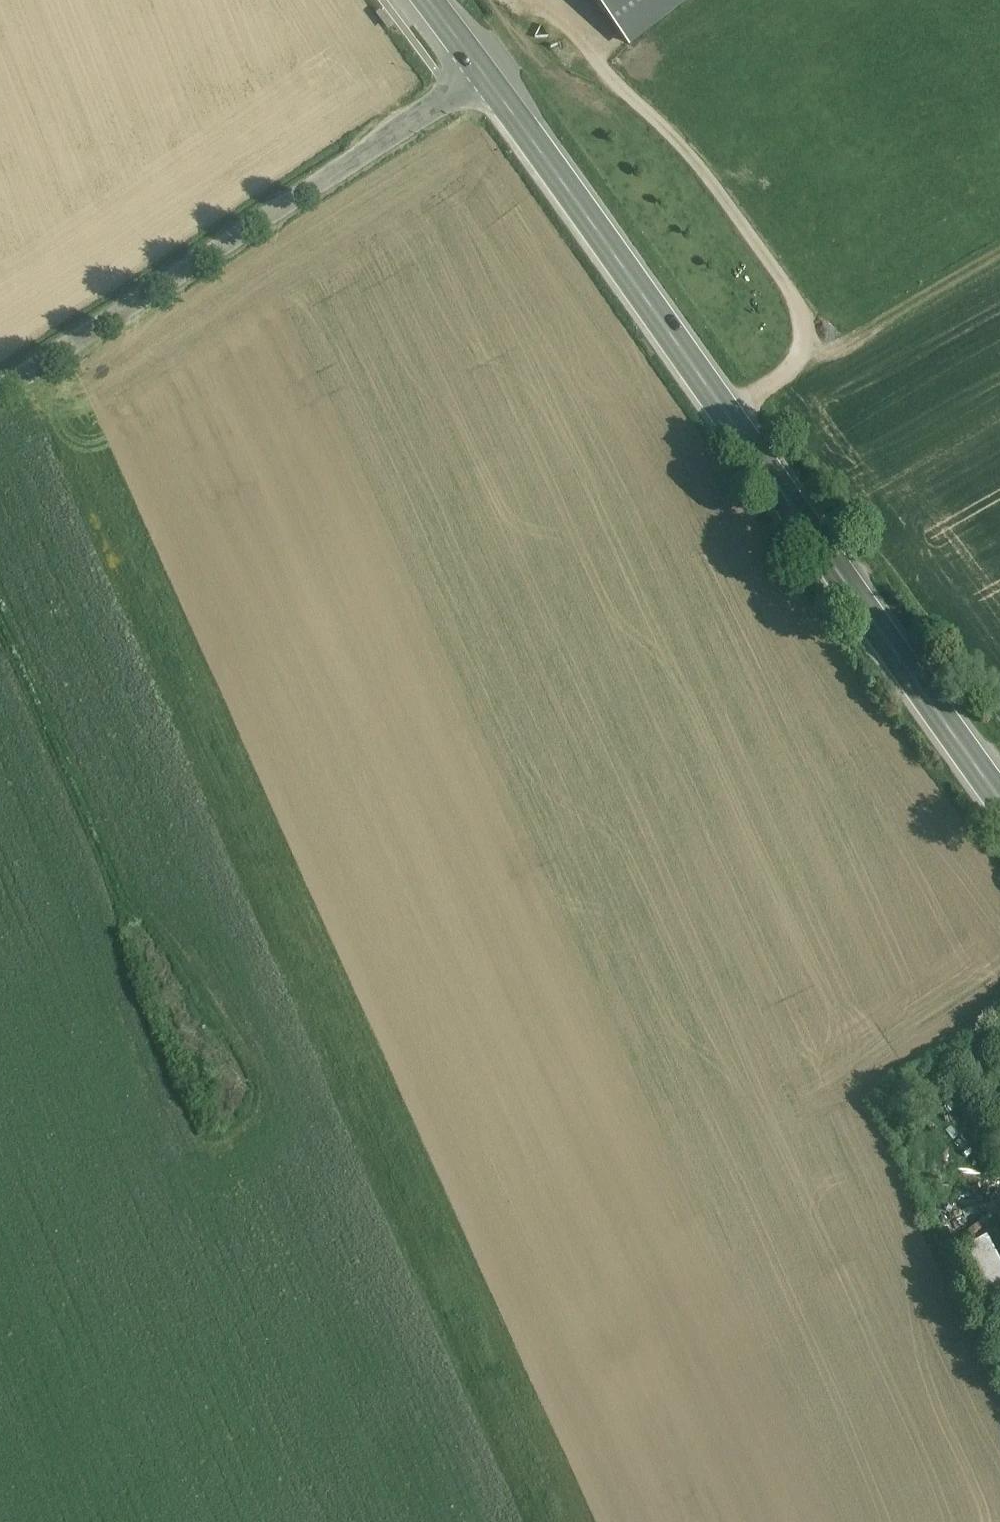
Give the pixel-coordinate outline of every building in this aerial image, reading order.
[(631,53),(699,0),(590,0),(631,53)] [(987,1237),(956,1253),(989,1315),(999,1310),(999,1261),(987,1237)]
